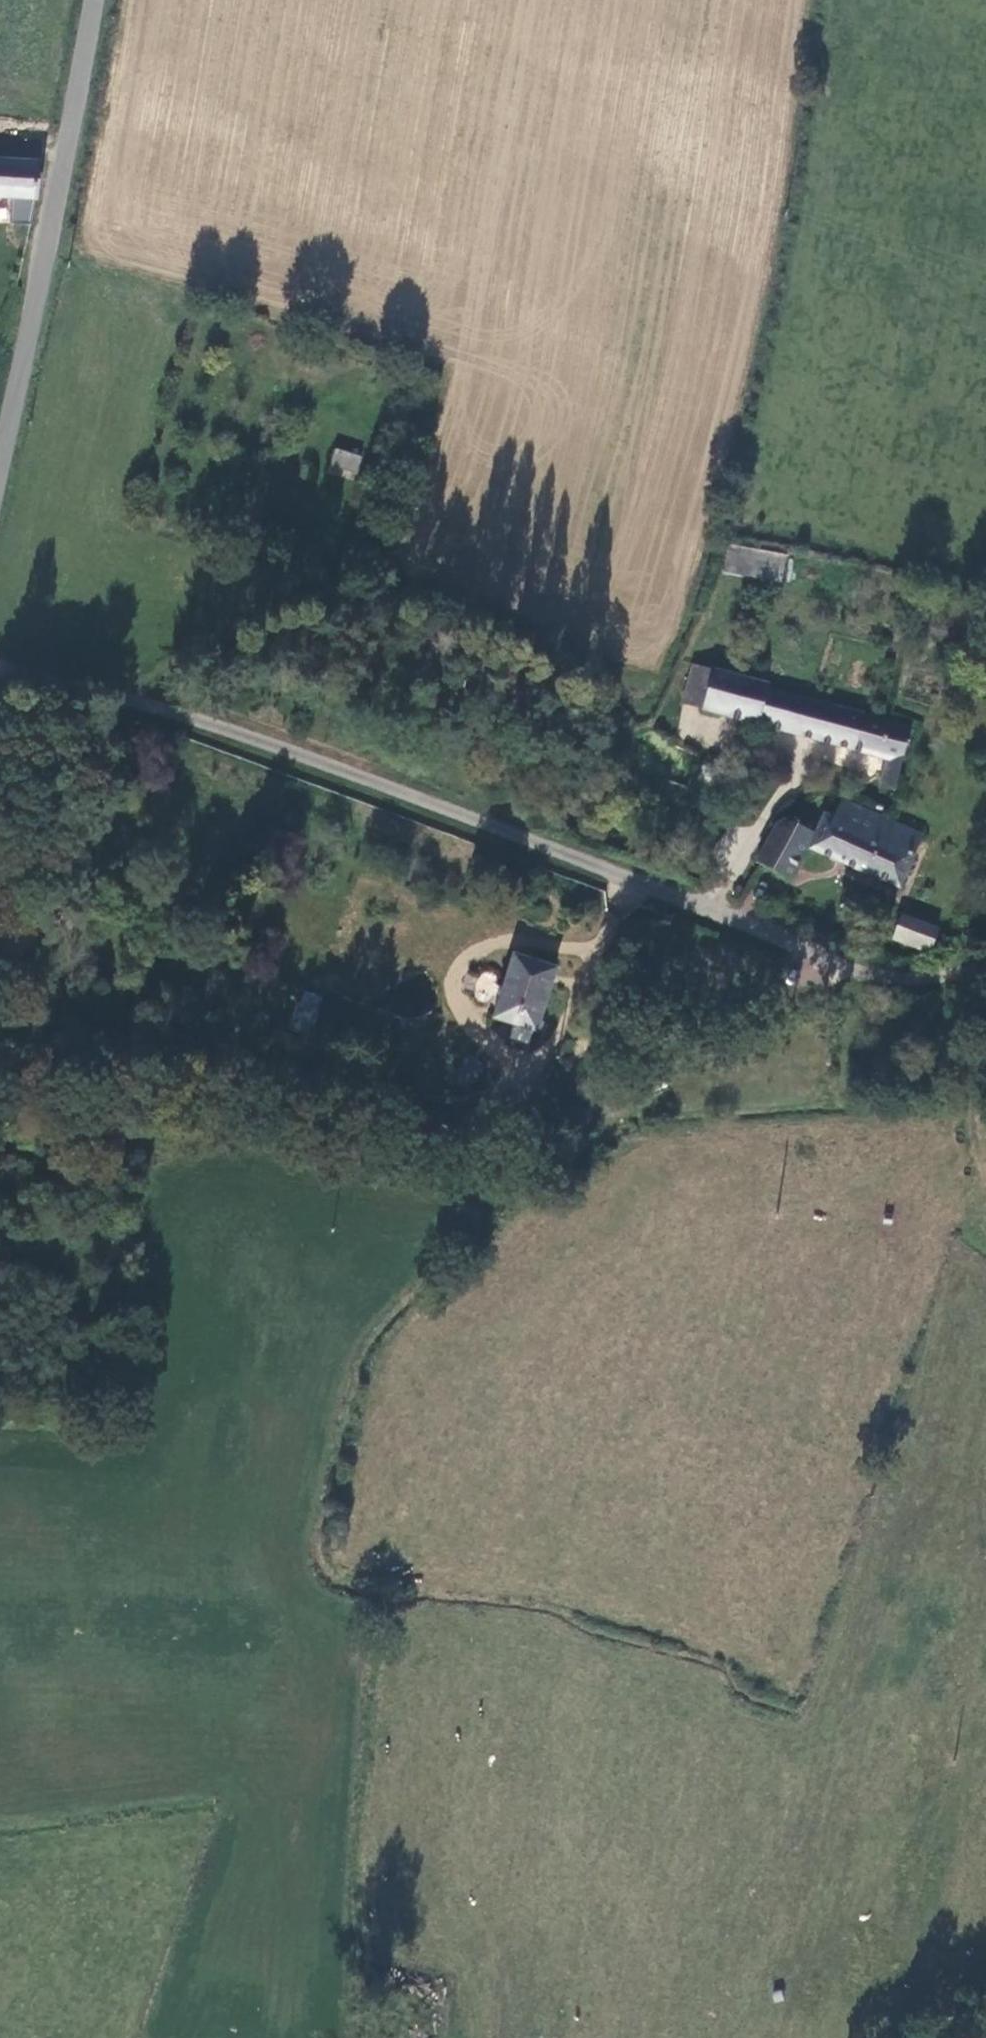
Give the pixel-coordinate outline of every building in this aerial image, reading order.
[(35,167),(0,165),(0,201),(33,202),(35,167)] [(322,469),(351,477),(357,457),(328,449),(322,469)] [(788,557),(728,548),(724,578),(783,587),(788,557)] [(710,672),(688,667),(678,707),(700,712),(710,672)] [(909,724),(882,717),(760,687),(760,683),(710,672),(700,712),(885,755),(880,781),(897,785),(909,724)] [(904,888),(924,835),(896,824),(837,800),(831,819),(819,815),(807,848),(904,888)] [(751,862),(755,865),(782,878),(808,832),(782,817),(770,824),(751,862)] [(892,940),(928,950),(934,930),(897,920),(892,940)] [(536,1028),(555,968),(512,955),(493,1015),(536,1028)] [(319,1006),(303,1000),(294,1025),(309,1031),(319,1006)] [(482,1062),(468,1053),(453,1076),(467,1085),(482,1062)]
